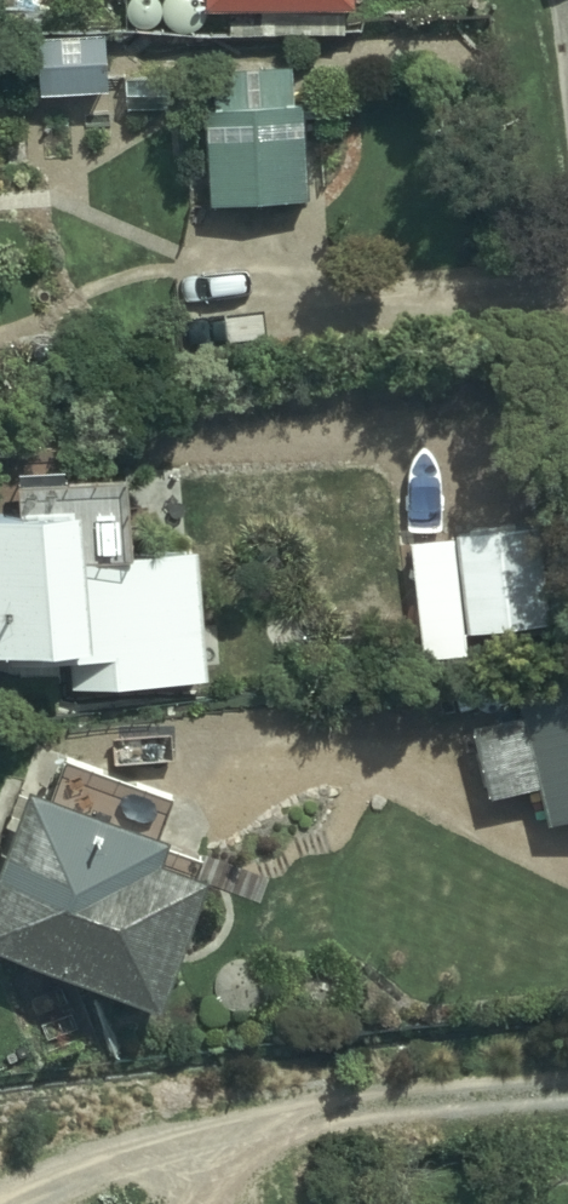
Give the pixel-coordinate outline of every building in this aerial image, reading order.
[(210,13),(232,13),(233,36),(348,36),(348,10),(356,10),(355,0),(210,0),(210,13)] [(218,111),(208,112),(213,208),(305,203),(300,107),(295,107),(293,75),(216,79),(218,111)] [(23,485),(24,517),(0,518),(0,657),(72,655),(73,693),(210,684),(201,552),(134,556),(128,474),(69,478),(70,483),(23,485)] [(546,527),(460,533),(471,637),(557,627),(546,527)] [(469,657),(455,540),(411,546),(427,663),(469,657)] [(521,697),(525,718),(476,729),(492,800),(544,788),(553,825),(567,822),(567,687),(521,697)] [(34,792),(0,882),(0,952),(162,1013),(212,882),(166,864),(175,843),(34,792)]
